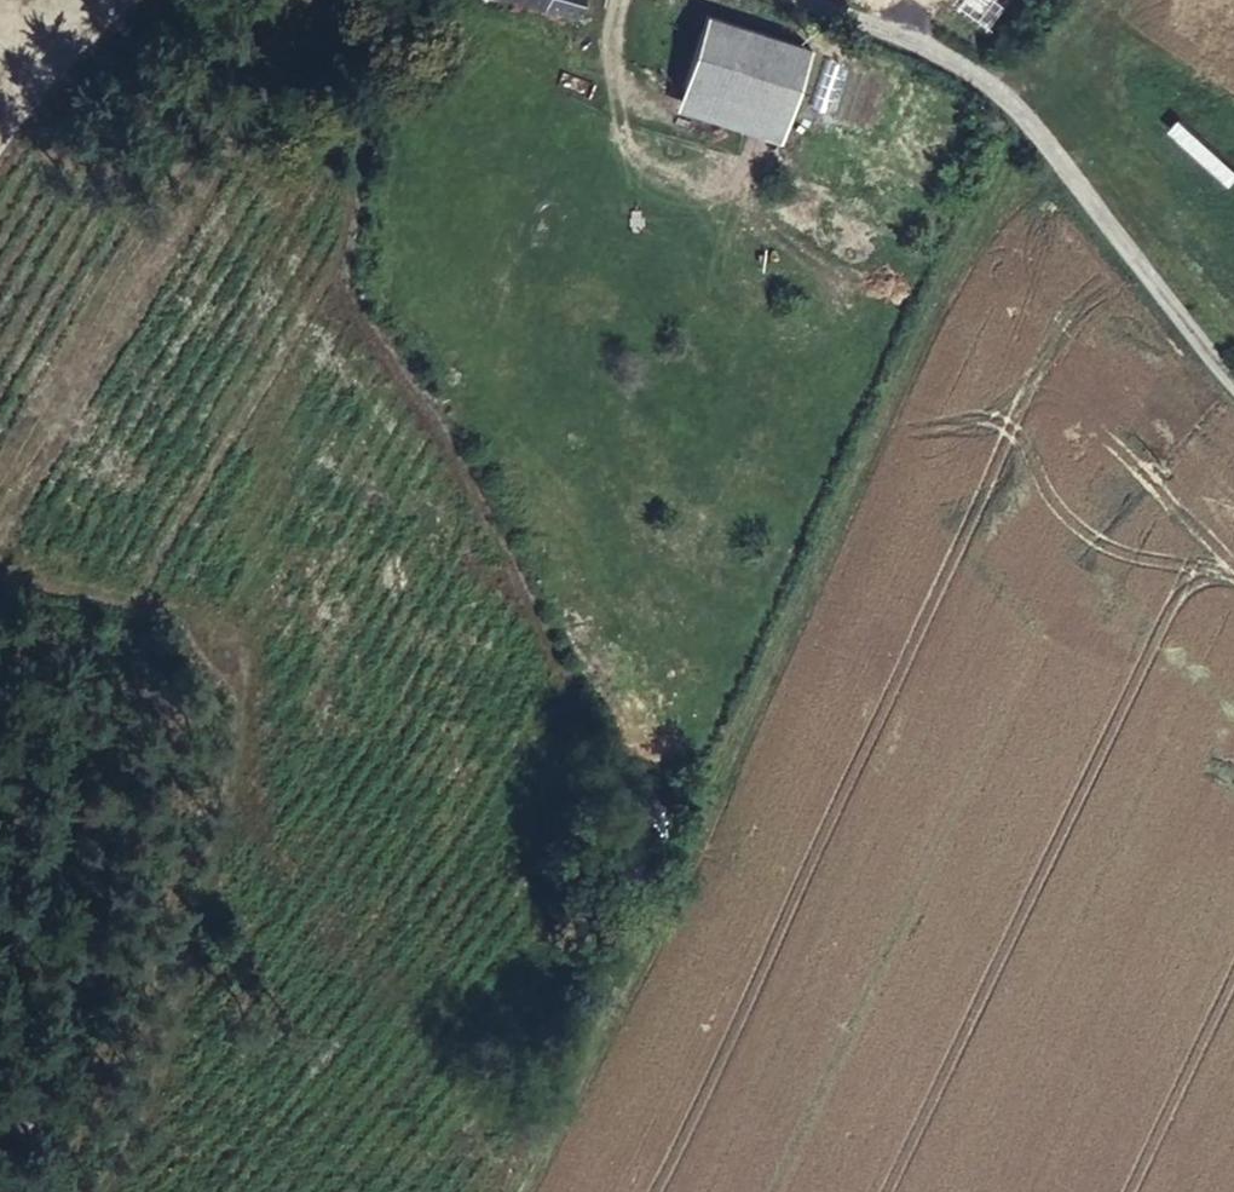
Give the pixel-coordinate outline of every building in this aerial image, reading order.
[(527,19),(533,0),(475,0),(527,19)] [(972,18),(997,37),(1024,0),(985,0),(972,18)] [(812,50),(707,19),(678,113),(783,144),(812,50)]
